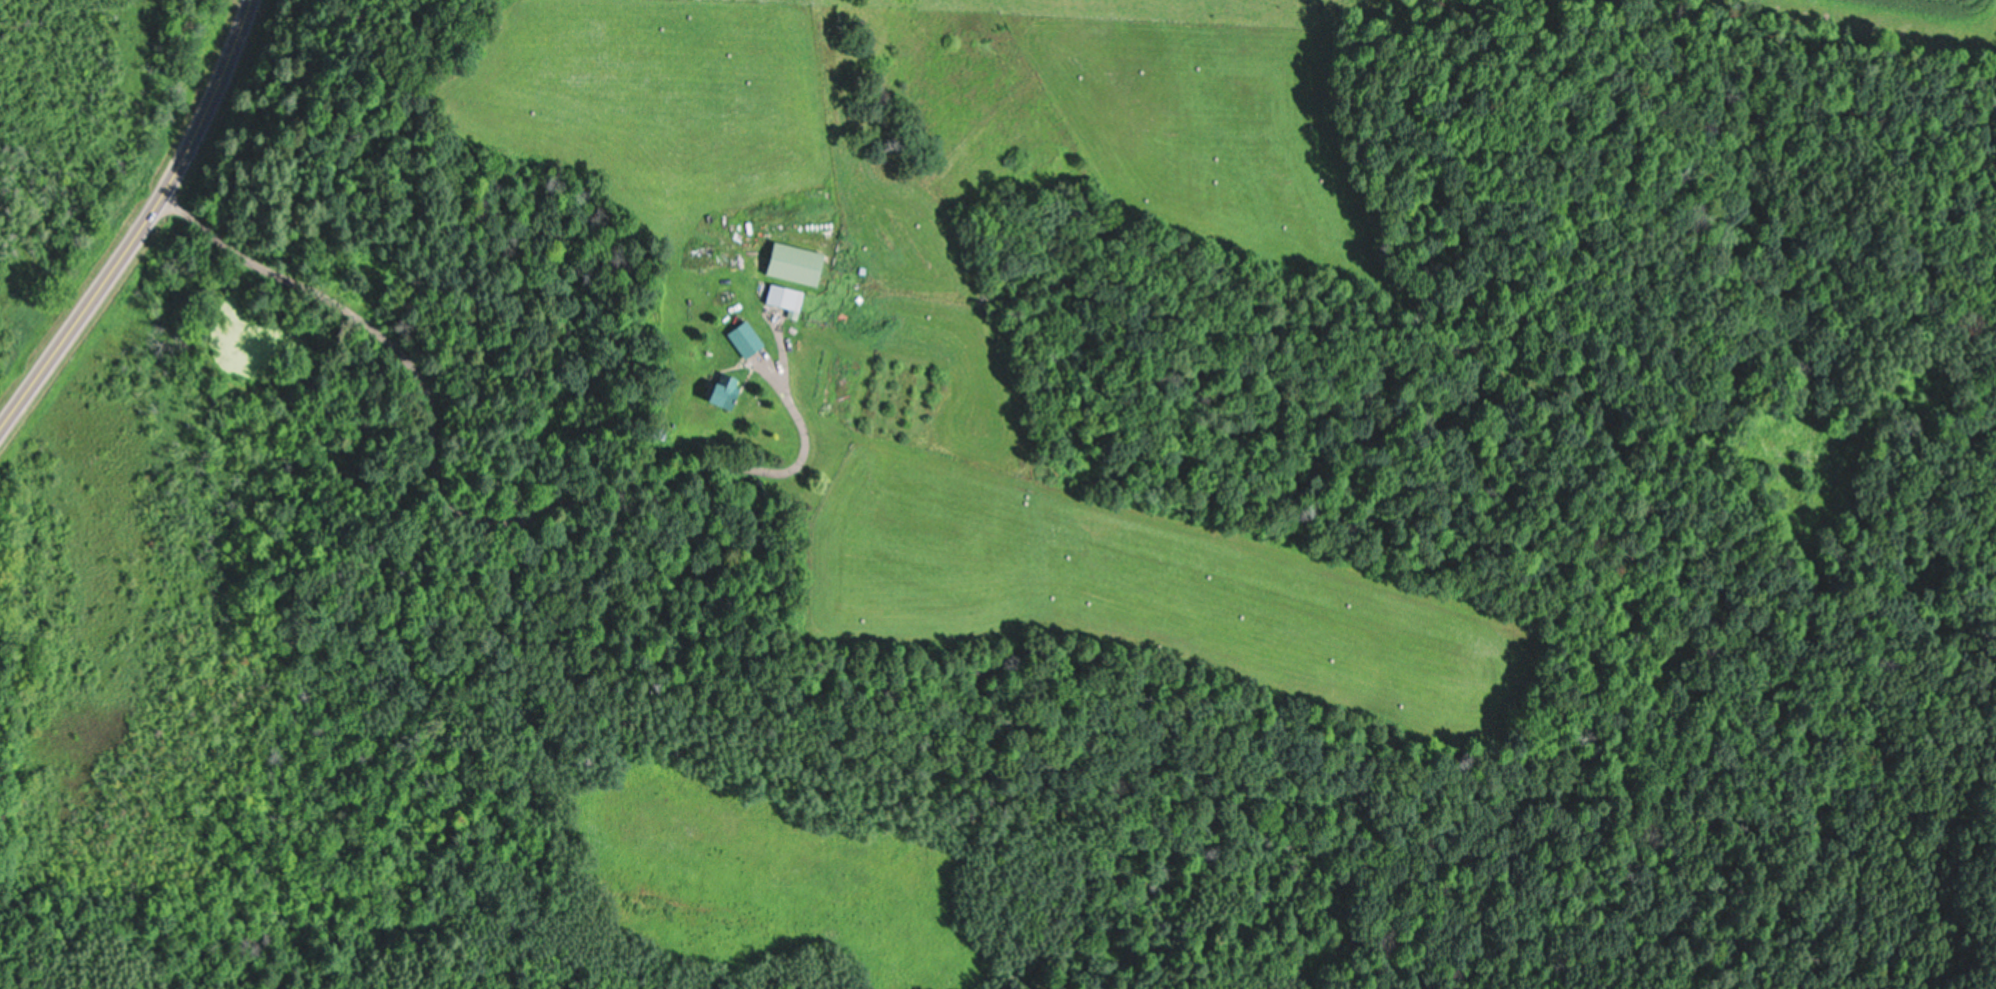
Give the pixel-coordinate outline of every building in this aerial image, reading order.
[(770,241),(825,253),(818,285),(763,273),(770,241)] [(766,282),(802,290),(797,309),(762,300),(766,282)] [(744,319),(762,343),(741,359),(723,335),(744,319)] [(700,399),(712,370),(738,380),(725,410),(700,399)]
